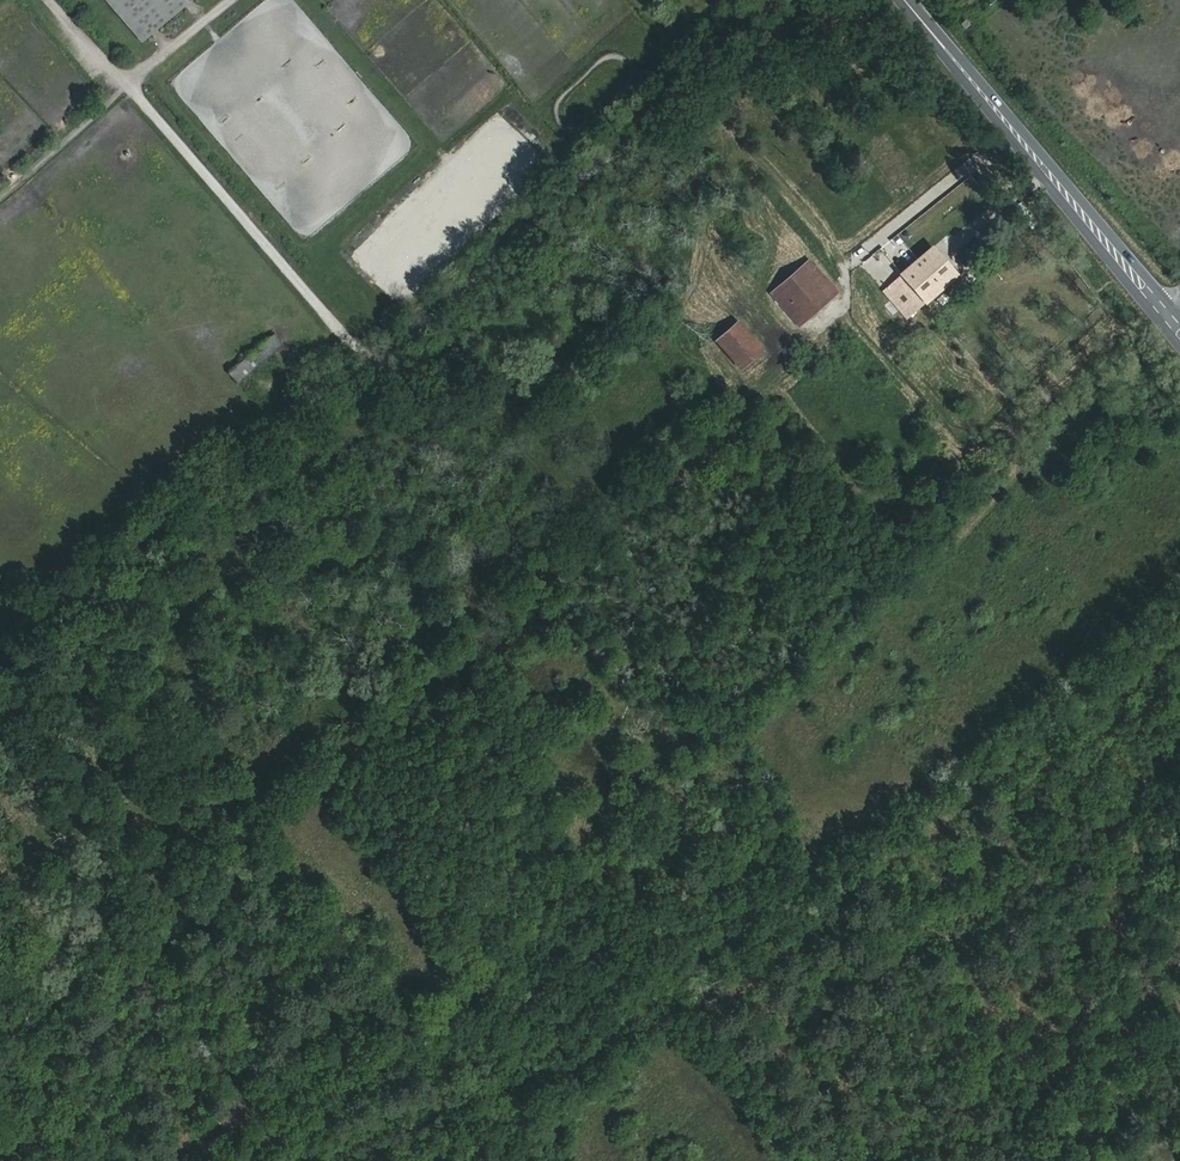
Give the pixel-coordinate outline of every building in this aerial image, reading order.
[(154,48),(208,0),(111,0),(154,48)] [(962,282),(937,257),(893,296),(915,322),(962,282)] [(804,334),(834,307),(818,289),(826,279),(818,269),(774,307),(804,334)] [(818,289),(834,307),(843,298),(826,279),(818,289)] [(737,382),(747,373),(725,348),(743,331),(734,321),(707,347),(737,382)] [(989,347),(1008,335),(1000,325),(982,337),(989,347)] [(725,348),(747,373),(764,355),(743,331),(725,348)] [(275,334),(228,372),(237,383),(284,345),(275,334)] [(1016,406),(1009,414),(1017,421),(1024,413),(1016,406)]
